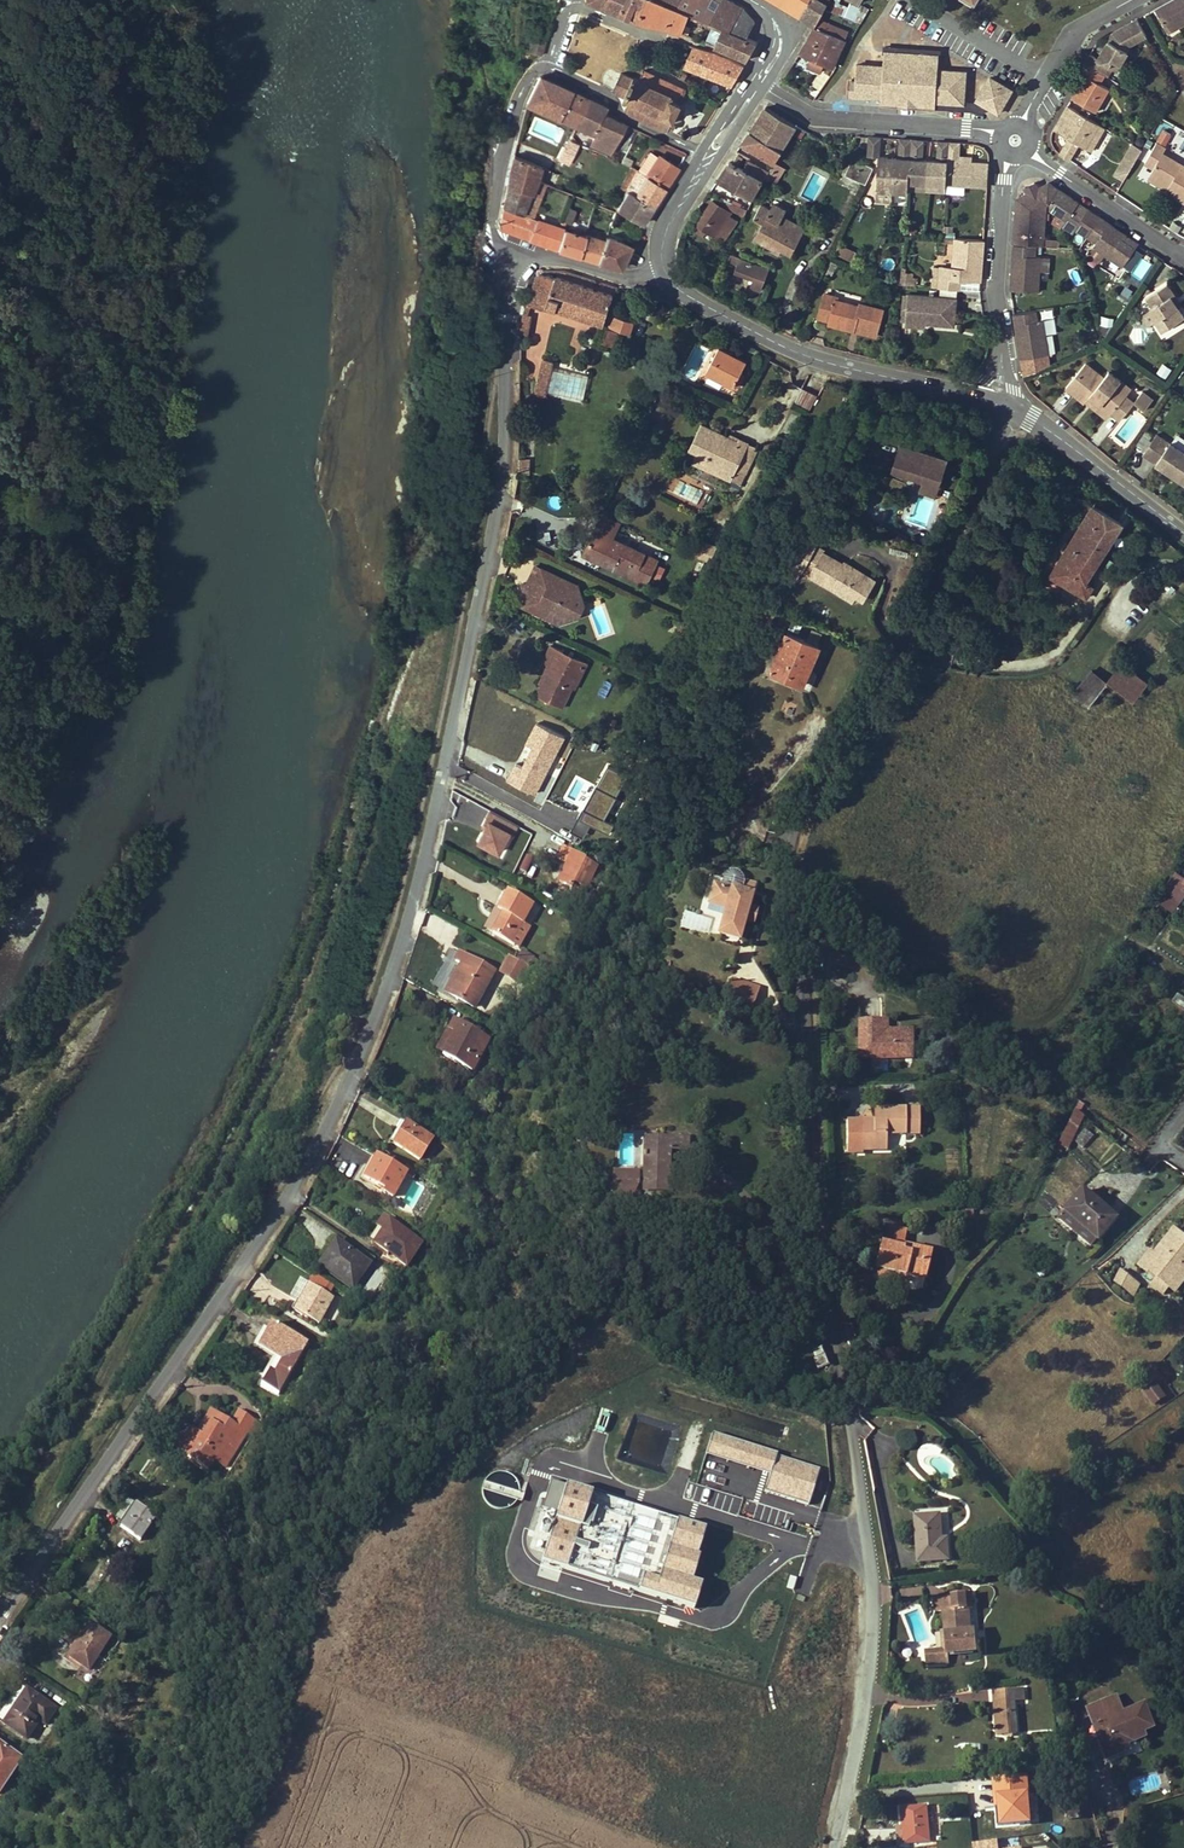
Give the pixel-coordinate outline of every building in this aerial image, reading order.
[(622,0),(610,0),(606,8),(638,21),(647,0),(627,0),(626,2),(622,0)] [(638,21),(638,22),(646,25),(667,28),(681,32),(682,33),(690,13),(678,8),(660,0),(647,0),(638,21)] [(720,26),(734,3),(729,0),(722,0),(710,22),(714,24),(720,26)] [(800,17),(809,0),(772,0),(800,17)] [(800,17),(815,26),(818,20),(827,4),(825,3),(820,0),(809,0),(800,17)] [(840,15),(859,22),(865,6),(848,0),(840,0),(837,8),(842,10),(840,15)] [(1155,9),(1168,32),(1183,24),(1183,0),(1172,0),(1155,9)] [(722,28),(730,30),(743,8),(734,3),(720,26),(722,28)] [(1085,63),(1104,74),(1109,65),(1113,68),(1117,70),(1131,45),(1129,44),(1146,35),(1137,19),(1113,32),(1098,59),(1090,54),(1085,63)] [(818,20),(815,26),(814,27),(808,40),(799,54),(810,59),(824,64),(832,68),(845,39),(827,32),(831,25),(818,20)] [(722,28),(720,26),(714,24),(705,43),(714,46),(722,49),(730,30),(722,28)] [(848,32),(831,25),(827,32),(845,39),(848,32)] [(730,30),(722,49),(730,52),(747,60),(758,42),(747,37),(730,30)] [(545,42),(531,38),(527,51),(541,54),(545,42)] [(732,84),(743,66),(729,59),(717,54),(693,47),(685,66),(732,84)] [(885,47),(884,52),(939,55),(939,50),(885,47)] [(873,65),(871,96),(963,102),(963,101),(966,72),(938,70),(939,55),(884,52),(883,66),(873,65)] [(820,72),(824,64),(810,59),(807,66),(820,72)] [(1104,74),(1085,63),(1080,72),(1086,76),(1083,80),(1080,84),(1083,86),(1081,89),(1078,87),(1072,98),(1096,112),(1109,89),(1100,83),(1104,75),(1104,74)] [(847,95),(871,96),(873,65),(857,64),(856,80),(851,79),(851,81),(848,81),(847,94),(847,95)] [(1104,75),(1108,77),(1113,68),(1109,65),(1104,74),(1104,75)] [(614,88),(614,89),(613,89),(613,90),(614,91),(625,96),(625,97),(630,100),(626,108),(625,108),(625,109),(625,110),(626,110),(642,117),(642,118),(643,119),(643,118),(658,125),(659,126),(667,129),(666,129),(668,130),(669,129),(669,128),(670,128),(670,129),(672,129),(673,128),(674,127),(675,126),(674,126),(675,125),(675,124),(674,123),(674,122),(672,121),(673,120),(673,121),(674,120),(673,119),(673,118),(674,118),(674,117),(675,118),(676,118),(678,118),(679,117),(680,117),(681,117),(683,116),(682,116),(684,114),(684,113),(684,112),(685,111),(685,110),(686,110),(686,108),(685,108),(684,106),(683,105),(682,104),(681,103),(681,102),(682,100),(682,101),(682,100),(683,99),(684,99),(685,99),(686,99),(687,98),(688,97),(688,96),(688,95),(688,94),(688,93),(687,92),(686,91),(687,90),(686,90),(687,89),(686,89),(685,89),(678,86),(677,85),(661,78),(660,77),(660,78),(645,70),(644,70),(643,70),(643,71),(639,79),(634,77),(633,79),(622,74),(623,73),(621,72),(621,73),(620,74),(620,75),(614,88)] [(559,118),(572,91),(539,76),(526,103),(559,118)] [(990,77),(977,100),(979,101),(990,108),(991,108),(1003,105),(1012,90),(990,77)] [(844,94),(843,101),(850,101),(871,102),(871,96),(847,95),(847,94),(844,94)] [(963,102),(871,96),(871,102),(882,103),(881,104),(936,108),(936,106),(963,108),(963,102)] [(603,114),(606,108),(590,100),(576,126),(595,134),(591,144),(609,153),(615,142),(624,124),(603,114)] [(976,102),(972,109),(982,110),(990,108),(979,101),(978,102),(976,102)] [(1060,154),(1069,160),(1078,143),(1082,145),(1084,142),(1093,147),(1104,127),(1068,105),(1054,129),(1070,138),(1060,154)] [(766,107),(751,131),(782,150),(793,132),(797,126),(766,107)] [(805,130),(797,126),(793,132),(800,137),(805,130)] [(1171,134),(1164,130),(1158,140),(1165,145),(1171,134)] [(782,150),(751,131),(739,149),(757,160),(762,151),(776,160),(782,150)] [(881,138),(869,137),(867,156),(879,157),(877,190),(893,191),(894,191),(896,158),(895,158),(892,158),(892,162),(887,161),(888,157),(879,157),(881,138)] [(912,140),(900,139),(898,158),(896,158),(894,191),(908,192),(909,190),(909,182),(912,140)] [(909,182),(928,183),(930,160),(923,160),(924,141),(912,140),(909,182)] [(937,160),(930,160),(928,183),(947,184),(949,142),(938,142),(937,160)] [(960,143),(949,142),(947,184),(988,186),(989,163),(972,162),(959,161),(959,157),(960,143)] [(1084,142),(1082,145),(1091,151),(1093,147),(1084,142)] [(550,170),(541,166),(519,157),(523,146),(516,143),(516,144),(513,154),(509,171),(536,181),(545,184),(550,170)] [(1119,166),(1127,170),(1140,147),(1132,143),(1119,166)] [(1167,190),(1166,191),(1183,202),(1183,166),(1163,153),(1166,148),(1157,143),(1145,163),(1154,168),(1151,173),(1170,185),(1167,190)] [(645,175),(637,170),(633,176),(630,183),(625,190),(627,191),(634,195),(646,176),(665,187),(677,168),(658,155),(645,175)] [(873,168),(853,157),(845,174),(866,184),(873,168)] [(743,169),(730,162),(719,178),(753,197),(763,180),(743,169)] [(785,169),(775,162),(764,179),(775,185),(785,169)] [(633,176),(637,170),(638,170),(632,167),(628,174),(633,176)] [(509,171),(507,184),(530,193),(536,181),(509,171)] [(1170,185),(1151,173),(1148,178),(1167,190),(1170,185)] [(625,180),(630,183),(633,176),(628,174),(625,180)] [(646,176),(634,195),(652,206),(665,187),(646,176)] [(630,183),(625,180),(621,188),(625,190),(630,183)] [(1024,186),(1026,191),(1038,185),(1036,180),(1024,186)] [(557,249),(564,229),(561,228),(536,219),(533,218),(546,184),(545,184),(536,181),(530,193),(507,184),(502,205),(498,227),(528,238),(557,249)] [(1058,215),(1053,222),(1060,227),(1061,225),(1072,233),(1074,229),(1084,236),(1098,216),(1048,181),(1038,185),(1026,191),(1016,195),(1013,243),(1037,245),(1045,246),(1045,238),(1047,218),(1049,218),(1049,211),(1047,211),(1047,207),(1058,215)] [(909,182),(909,190),(928,191),(928,183),(909,182)] [(946,193),(947,184),(928,183),(928,191),(946,193)] [(893,191),(877,190),(876,200),(893,202),(893,191)] [(643,223),(652,206),(634,195),(627,191),(616,207),(643,223)] [(732,202),(722,197),(720,201),(730,208),(733,203),(732,202)] [(729,215),(731,212),(712,200),(697,223),(706,230),(723,241),(736,221),(729,215)] [(578,203),(572,201),(567,215),(565,221),(570,223),(578,203)] [(730,208),(744,215),(747,209),(741,206),(733,203),(730,208)] [(764,235),(761,240),(781,250),(791,256),(801,235),(779,223),(782,216),(786,210),(773,203),(770,209),(761,204),(753,218),(762,223),(758,232),(764,235)] [(782,216),(779,223),(801,235),(805,228),(782,216)] [(1127,236),(1098,216),(1084,236),(1096,242),(1087,255),(1099,263),(1105,255),(1123,267),(1139,244),(1129,237),(1129,238),(1126,236),(1127,236)] [(706,230),(699,225),(696,230),(703,235),(706,230)] [(579,255),(585,236),(579,234),(581,230),(572,227),(570,231),(564,229),(557,249),(579,255)] [(758,232),(755,237),(761,240),(764,235),(758,232)] [(585,234),(585,236),(579,255),(597,261),(620,268),(630,246),(606,236),(604,240),(585,234)] [(957,290),(959,290),(960,279),(981,281),(984,240),(955,238),(955,244),(953,268),(941,267),(941,268),(934,268),(932,287),(940,288),(957,290)] [(1045,238),(1045,246),(1059,246),(1060,238),(1045,238)] [(852,260),(856,249),(838,243),(834,253),(852,260)] [(1037,245),(1013,243),(1011,288),(1039,290),(1041,269),(1049,270),(1051,256),(1036,255),(1037,245)] [(739,257),(730,254),(728,260),(737,264),(739,257)] [(739,257),(737,264),(734,271),(754,278),(751,286),(761,291),(769,269),(741,258),(739,257)] [(830,266),(827,273),(832,275),(835,269),(830,266)] [(905,269),(902,269),(901,277),(913,278),(913,275),(908,274),(908,273),(905,272),(905,269)] [(603,325),(613,296),(556,277),(556,278),(541,273),(537,275),(527,304),(531,305),(545,309),(546,306),(603,325)] [(913,278),(901,277),(900,284),(915,286),(916,279),(913,279),(913,278)] [(1149,310),(1156,321),(1163,331),(1183,317),(1183,315),(1178,307),(1172,296),(1175,294),(1168,283),(1148,296),(1155,306),(1153,307),(1149,310)] [(1140,292),(1144,296),(1151,291),(1147,287),(1140,292)] [(940,288),(940,297),(956,299),(957,290),(940,288)] [(837,300),(838,297),(826,294),(819,318),(831,321),(830,324),(854,330),(856,326),(878,332),(884,310),(861,304),(860,306),(837,300)] [(1175,294),(1172,296),(1178,307),(1182,304),(1175,294)] [(907,322),(925,323),(954,326),(956,299),(940,297),(909,295),(906,322),(907,322)] [(1146,298),(1153,307),(1155,306),(1148,296),(1146,298)] [(1014,313),(1021,359),(1048,354),(1043,319),(1038,320),(1036,310),(1014,313)] [(1142,314),(1149,325),(1156,321),(1149,310),(1142,314)] [(528,336),(532,315),(528,314),(524,313),(520,334),(528,336)] [(1110,335),(1113,317),(1101,315),(1098,334),(1110,335)] [(629,334),(633,322),(615,316),(611,328),(629,334)] [(856,326),(854,330),(876,337),(878,332),(856,326)] [(617,332),(607,328),(601,342),(611,346),(617,332)] [(740,374),(746,361),(719,347),(706,371),(734,386),(740,374)] [(545,394),(553,361),(543,359),(536,392),(545,394)] [(1116,386),(1121,380),(1109,371),(1104,377),(1085,362),(1066,387),(1085,402),(1086,400),(1090,395),(1112,413),(1126,394),(1116,386)] [(1166,377),(1171,370),(1163,365),(1158,372),(1166,377)] [(575,373),(570,396),(583,398),(587,375),(575,373)] [(737,388),(744,376),(740,374),(734,386),(737,388)] [(1121,380),(1116,386),(1126,394),(1131,389),(1121,380)] [(802,407),(810,392),(802,388),(794,403),(802,407)] [(1134,401),(1134,402),(1144,410),(1153,399),(1142,391),(1134,401)] [(809,410),(817,396),(810,392),(802,407),(809,410)] [(1126,394),(1112,413),(1120,420),(1134,402),(1134,401),(1126,394)] [(1090,395),(1086,400),(1108,418),(1112,413),(1090,395)] [(727,436),(701,424),(689,448),(697,453),(693,462),(731,481),(736,471),(745,475),(749,466),(740,461),(749,444),(739,439),(736,444),(725,439),(727,436)] [(1168,472),(1169,470),(1174,473),(1173,475),(1183,483),(1183,450),(1171,441),(1170,442),(1157,433),(1143,454),(1156,463),(1156,464),(1168,472)] [(736,444),(739,439),(728,434),(727,436),(725,439),(736,444)] [(940,486),(948,458),(900,443),(891,470),(910,476),(911,473),(915,474),(914,477),(923,480),(940,486)] [(749,466),(758,448),(749,444),(740,461),(749,466)] [(740,485),(745,475),(736,471),(731,481),(740,485)] [(671,475),(664,491),(700,508),(708,491),(671,475)] [(936,496),(940,486),(923,480),(919,490),(936,496)] [(744,521),(757,500),(752,496),(739,518),(744,521)] [(1085,581),(1122,522),(1092,505),(1050,577),(1086,597),(1093,585),(1085,581)] [(613,538),(621,522),(603,513),(595,529),(613,538)] [(613,538),(595,529),(583,554),(634,579),(646,554),(613,538)] [(814,546),(816,542),(806,537),(791,565),(794,566),(790,572),(798,577),(802,571),(814,546)] [(710,563),(716,548),(699,540),(692,555),(710,563)] [(809,575),(823,551),(814,546),(802,571),(809,575)] [(717,567),(726,553),(716,548),(710,563),(717,567)] [(866,577),(823,551),(809,575),(852,601),(856,595),(866,577)] [(647,585),(659,560),(646,554),(634,579),(647,585)] [(1110,569),(1114,563),(1108,559),(1104,565),(1110,569)] [(547,588),(553,574),(536,566),(526,584),(544,593),(548,592),(547,588)] [(585,605),(578,586),(573,588),(572,583),(571,583),(553,574),(547,588),(548,592),(544,593),(526,584),(523,582),(517,595),(526,599),(523,606),(538,614),(546,611),(548,618),(550,617),(551,619),(561,624),(566,611),(583,606),(585,605)] [(863,599),(875,579),(868,575),(866,577),(856,595),(863,599)] [(1183,603),(1183,582),(1171,599),(1181,606),(1183,603)] [(579,617),(583,606),(566,611),(561,624),(579,617)] [(675,633),(679,623),(674,621),(669,630),(675,633)] [(685,637),(690,628),(679,623),(675,633),(685,637)] [(803,683),(819,646),(788,632),(771,669),(803,683)] [(555,667),(560,656),(566,659),(569,654),(551,645),(542,662),(548,664),(551,666),(551,665),(555,667)] [(576,679),(570,676),(575,666),(576,665),(581,668),(585,669),(588,663),(586,662),(569,654),(566,659),(560,656),(555,667),(551,665),(551,666),(542,684),(537,695),(562,708),(572,687),(576,679)] [(1146,682),(1122,663),(1107,682),(1131,701),(1146,682)] [(542,684),(551,666),(548,664),(539,683),(542,684)] [(576,679),(581,668),(576,665),(575,666),(570,676),(576,679)] [(781,683),(784,675),(766,667),(762,675),(781,683)] [(575,688),(585,669),(581,668),(576,679),(572,687),(575,688)] [(1088,706),(1107,682),(1092,670),(1073,694),(1088,706)] [(1113,725),(1131,701),(1107,682),(1088,706),(1113,725)] [(536,794),(564,733),(534,720),(506,780),(536,794)] [(604,761),(571,829),(584,835),(589,823),(608,832),(613,823),(604,819),(617,790),(625,794),(634,776),(604,761)] [(472,839),(499,852),(514,821),(487,808),(472,839)] [(597,865),(585,860),(585,859),(572,852),(558,880),(572,887),(574,882),(586,887),(597,865)] [(1183,896),(1183,876),(1176,870),(1155,898),(1173,910),(1183,896)] [(741,893),(744,882),(744,881),(743,879),(742,877),(740,875),(737,873),(733,872),(730,873),(727,875),(724,877),(721,887),(741,893)] [(748,908),(752,896),(755,886),(744,882),(741,893),(721,887),(714,885),(708,904),(726,909),(724,913),(718,934),(739,940),(744,921),(748,908)] [(522,922),(532,904),(507,890),(497,909),(504,913),(502,917),(501,916),(492,932),(491,933),(510,943),(511,942),(522,922)] [(504,913),(497,909),(496,908),(484,928),(492,932),(501,916),(502,917),(504,913)] [(753,923),(757,911),(748,908),(744,921),(753,923)] [(518,946),(529,927),(522,922),(511,942),(518,946)] [(532,958),(533,957),(522,951),(517,960),(528,966),(529,963),(532,958)] [(481,964),(459,953),(455,961),(475,971),(476,972),(481,964)] [(523,973),(528,966),(517,960),(509,955),(501,971),(519,981),(523,973)] [(544,971),(550,961),(543,956),(540,962),(538,961),(535,966),(544,971)] [(473,1006),(493,970),(481,964),(476,972),(475,971),(472,976),(459,968),(451,982),(457,985),(456,987),(450,984),(446,991),(473,1006)] [(451,982),(459,968),(455,966),(447,979),(451,982)] [(523,983),(527,975),(523,973),(519,981),(523,983)] [(756,997),(759,989),(733,979),(730,986),(742,991),(741,992),(756,997)] [(756,997),(741,992),(742,991),(730,986),(725,985),(722,995),(738,1000),(736,1009),(750,1014),(756,997)] [(471,1071),(488,1038),(454,1020),(448,1031),(453,1033),(442,1055),(471,1071)] [(906,1058),(906,1035),(882,1035),(882,1020),(859,1020),(859,1058),(906,1058)] [(906,1035),(906,1031),(886,1031),(886,1020),(882,1020),(882,1035),(906,1035)] [(442,1055),(453,1033),(448,1031),(447,1030),(436,1051),(442,1055)] [(1078,1114),(1084,1104),(1079,1101),(1074,1110),(1078,1114)] [(905,1134),(905,1109),(878,1109),(878,1120),(873,1120),(862,1120),(862,1123),(846,1123),(847,1153),(862,1153),(863,1150),(886,1150),(886,1134),(905,1134)] [(919,1134),(918,1109),(905,1109),(905,1134),(919,1134)] [(1071,1142),(1083,1117),(1078,1114),(1074,1110),(1061,1137),(1071,1142)] [(419,1159),(431,1139),(405,1123),(401,1121),(396,1129),(400,1132),(393,1143),(416,1157),(419,1159)] [(393,1143),(400,1132),(396,1129),(389,1140),(393,1143)] [(1082,1148),(1093,1137),(1085,1129),(1074,1142),(1082,1148)] [(1067,1150),(1071,1142),(1061,1137),(1054,1151),(1059,1154),(1062,1147),(1067,1150)] [(668,1191),(687,1191),(687,1150),(688,1139),(663,1138),(662,1144),(644,1144),(643,1172),(637,1172),(636,1173),(631,1174),(626,1179),(625,1177),(617,1177),(614,1179),(614,1193),(632,1194),(637,1184),(643,1184),(643,1190),(668,1191)] [(392,1197),(406,1173),(376,1156),(373,1155),(368,1164),(367,1163),(360,1175),(364,1178),(369,1181),(384,1189),(383,1191),(392,1197)] [(1097,1239),(1114,1219),(1102,1209),(1100,1211),(1091,1203),(1093,1201),(1081,1190),(1064,1210),(1097,1239)] [(1102,1209),(1093,1201),(1091,1203),(1100,1211),(1102,1209)] [(1097,1239),(1064,1210),(1058,1217),(1091,1246),(1097,1239)] [(420,1243),(383,1218),(372,1234),(374,1244),(406,1265),(420,1243)] [(1158,1260),(1180,1234),(1174,1229),(1153,1255),(1158,1260)] [(903,1245),(906,1235),(883,1230),(880,1243),(902,1249),(903,1245)] [(1180,1234),(1158,1260),(1153,1255),(1150,1252),(1139,1265),(1156,1279),(1152,1284),(1164,1295),(1170,1287),(1171,1287),(1170,1286),(1183,1270),(1183,1237),(1180,1234)] [(353,1286),(369,1264),(335,1241),(326,1254),(334,1260),(328,1269),(353,1286)] [(772,1253),(775,1244),(767,1241),(764,1250),(772,1253)] [(924,1281),(931,1252),(903,1245),(902,1249),(880,1243),(873,1276),(887,1279),(889,1273),(905,1276),(924,1281)] [(762,1257),(763,1250),(742,1244),(740,1249),(762,1257)] [(328,1269),(334,1260),(326,1254),(320,1264),(328,1269)] [(1123,1287),(1129,1276),(1121,1270),(1115,1281),(1123,1287)] [(1183,1281),(1183,1270),(1170,1286),(1171,1287),(1176,1291),(1183,1281)] [(904,1283),(905,1276),(889,1273),(887,1279),(904,1283)] [(321,1319),(333,1296),(329,1294),(334,1285),(315,1274),(309,1283),(295,1310),(311,1318),(313,1315),(321,1319)] [(1134,1296),(1139,1285),(1129,1276),(1123,1287),(1134,1296)] [(355,1302),(346,1297),(344,1302),(353,1307),(355,1302)] [(278,1393),(308,1343),(270,1322),(260,1340),(285,1353),(282,1358),(280,1362),(274,1372),(269,1369),(260,1383),(278,1393)] [(839,1325),(843,1339),(855,1336),(851,1322),(839,1325)] [(285,1353),(260,1340),(257,1344),(282,1358),(285,1353)] [(827,1364),(821,1348),(812,1351),(815,1358),(816,1359),(813,1356),(811,1355),(808,1355),(804,1355),(802,1357),(799,1358),(797,1360),(796,1363),(795,1366),(796,1370),(796,1372),(798,1375),(800,1377),(803,1378),(806,1379),(809,1379),(812,1379),(815,1377),(817,1375),(819,1372),(820,1369),(820,1367),(827,1364)] [(274,1372),(280,1362),(274,1359),(269,1369),(274,1372)] [(935,1391),(924,1382),(920,1387),(930,1397),(935,1391)] [(1165,1397),(1156,1385),(1146,1392),(1155,1404),(1165,1397)] [(246,1430),(232,1422),(211,1409),(197,1431),(197,1432),(200,1434),(198,1437),(187,1431),(180,1443),(190,1449),(187,1455),(208,1468),(214,1458),(221,1447),(231,1453),(246,1430)] [(258,1422),(239,1411),(232,1422),(246,1430),(251,1433),(258,1422)] [(197,1431),(190,1427),(187,1431),(198,1437),(200,1434),(197,1432),(197,1431)] [(718,1476),(765,1487),(774,1449),(710,1434),(704,1459),(721,1463),(718,1476)] [(187,1455),(190,1449),(180,1443),(176,1449),(187,1455)] [(224,1465),(231,1453),(221,1447),(214,1458),(224,1465)] [(836,1474),(840,1493),(848,1492),(844,1473),(836,1474)] [(564,1566),(588,1489),(550,1478),(541,1507),(554,1511),(540,1559),(564,1566)] [(650,1516),(651,1511),(588,1493),(580,1524),(588,1526),(594,1505),(631,1516),(633,1511),(650,1516)] [(123,1522),(136,1503),(128,1498),(116,1516),(123,1522)] [(156,1517),(136,1503),(123,1522),(120,1526),(141,1539),(156,1517)] [(197,1534),(206,1520),(194,1513),(185,1526),(197,1534)] [(948,1560),(947,1540),(941,1540),(940,1516),(916,1517),(919,1561),(948,1560)] [(674,1517),(658,1577),(641,1573),(637,1589),(693,1605),(700,1581),(690,1578),(704,1525),(674,1517)] [(592,1572),(595,1559),(584,1556),(587,1544),(571,1540),(565,1567),(592,1572)] [(153,1574),(160,1564),(153,1559),(151,1562),(146,1569),(153,1574)] [(970,1631),(968,1610),(972,1610),(971,1594),(953,1595),(954,1609),(944,1610),(947,1647),(948,1656),(939,1656),(940,1664),(949,1663),(948,1654),(976,1651),(975,1637),(970,1638),(970,1631)] [(954,1609),(953,1595),(936,1596),(937,1611),(944,1610),(954,1609)] [(106,1660),(98,1655),(110,1636),(89,1624),(68,1657),(81,1665),(74,1676),(90,1686),(97,1675),(106,1660)] [(116,1647),(121,1639),(117,1636),(115,1640),(112,1644),(116,1647)] [(617,1640),(615,1648),(631,1652),(633,1644),(617,1640)] [(948,1656),(947,1647),(926,1649),(928,1665),(940,1664),(939,1656),(948,1656)] [(584,1703),(587,1690),(576,1687),(573,1701),(584,1703)] [(1017,1732),(1015,1699),(1024,1698),(1024,1688),(998,1690),(1002,1734),(1017,1732)] [(26,1738),(38,1719),(45,1723),(55,1708),(27,1689),(4,1723),(26,1738)] [(1002,1734),(998,1690),(993,1691),(996,1734),(1002,1734)] [(1120,1703),(1117,1696),(1111,1699),(1113,1705),(1120,1703)] [(204,1708),(206,1700),(200,1698),(198,1706),(204,1708)] [(1155,1727),(1146,1704),(1123,1713),(1120,1703),(1113,1705),(1111,1699),(1092,1706),(1098,1723),(1101,1722),(1107,1736),(1100,1738),(1105,1752),(1117,1748),(1119,1754),(1131,1749),(1129,1743),(1127,1738),(1137,1735),(1139,1740),(1147,1736),(1145,1731),(1155,1727)] [(79,1721),(86,1709),(72,1700),(64,1712),(79,1721)] [(1098,1723),(1092,1706),(1088,1708),(1094,1724),(1098,1723)] [(1107,1736),(1101,1722),(1098,1723),(1094,1724),(1100,1738),(1107,1736)] [(763,1727),(761,1736),(779,1740),(780,1731),(763,1727)] [(1139,1740),(1137,1735),(1127,1738),(1129,1743),(1139,1740)] [(1066,1758),(1065,1740),(1058,1740),(1059,1759),(1066,1758)] [(22,1759),(0,1744),(0,1791),(22,1759)] [(774,1765),(776,1746),(768,1745),(766,1763),(774,1765)] [(1108,1758),(1119,1754),(1117,1748),(1105,1752),(1108,1758)] [(767,1793),(772,1775),(764,1774),(760,1791),(767,1793)] [(1081,1817),(1076,1797),(1058,1802),(1060,1810),(1067,1809),(1069,1820),(1081,1817)] [(930,1841),(927,1805),(901,1808),(903,1828),(904,1843),(930,1841)] [(1132,1817),(1132,1807),(1125,1809),(1124,1816),(1132,1817)] [(959,1839),(936,1841),(936,1847),(960,1847),(959,1839)] [(996,1840),(974,1842),(974,1847),(997,1847),(996,1840)]
